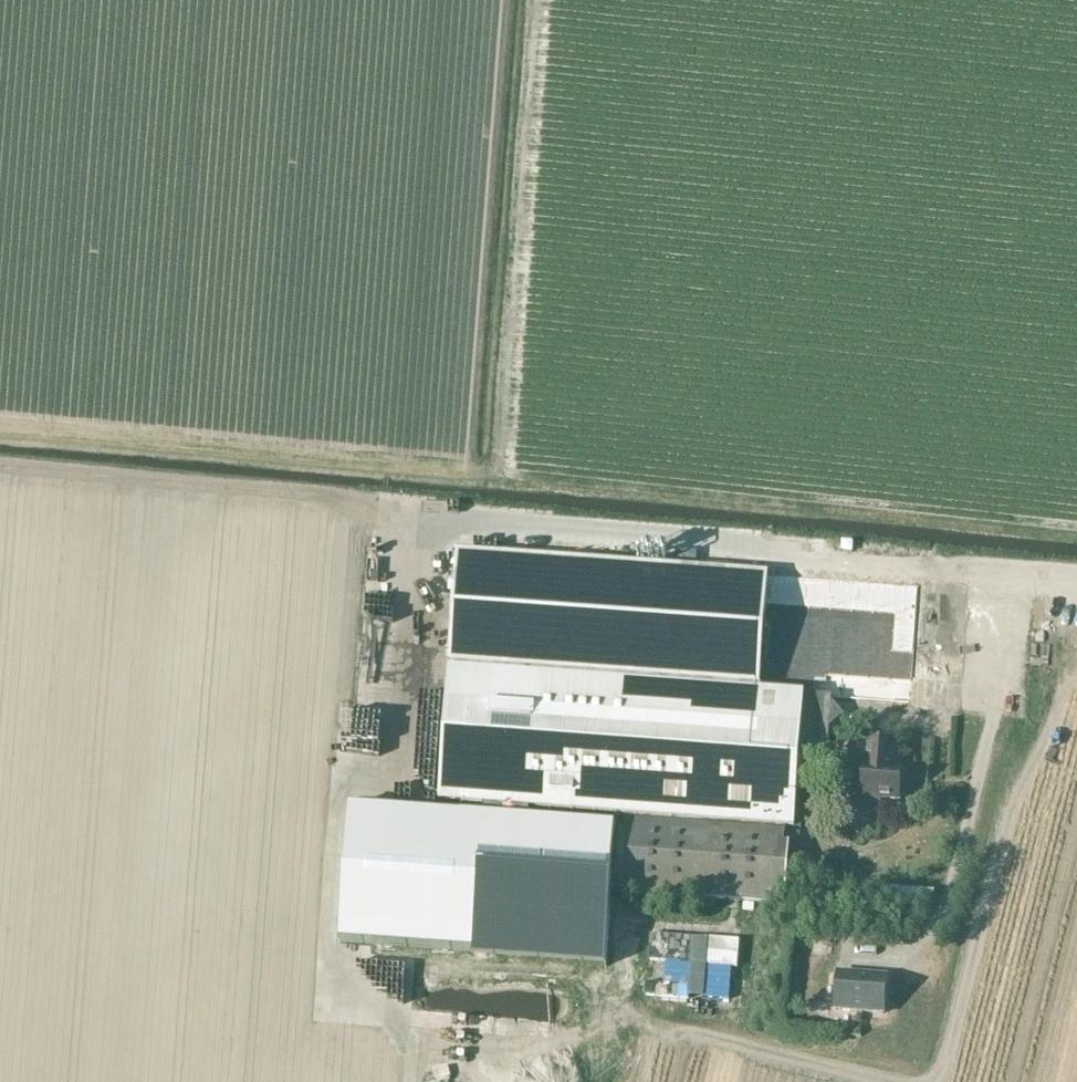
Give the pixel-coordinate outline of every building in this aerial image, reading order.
[(483,552),(463,802),(787,827),(795,828),(800,754),(828,756),(830,728),(845,717),(834,701),(836,681),(807,678),(805,694),(762,691),(772,575),(483,552)] [(864,778),(854,777),(852,796),(862,798),(862,802),(882,803),(883,799),(902,801),(902,796),(906,796),(907,786),(903,786),(904,770),(894,770),(896,745),(870,743),(870,748),(851,747),(849,771),(865,772),(864,778)] [(345,805),(335,960),(777,994),(783,892),(787,827),(628,815),(463,802),(462,814),(345,805)] [(788,834),(788,844),(802,845),(803,835),(788,834)] [(839,974),(836,1011),(885,1015),(887,978),(839,974)]
